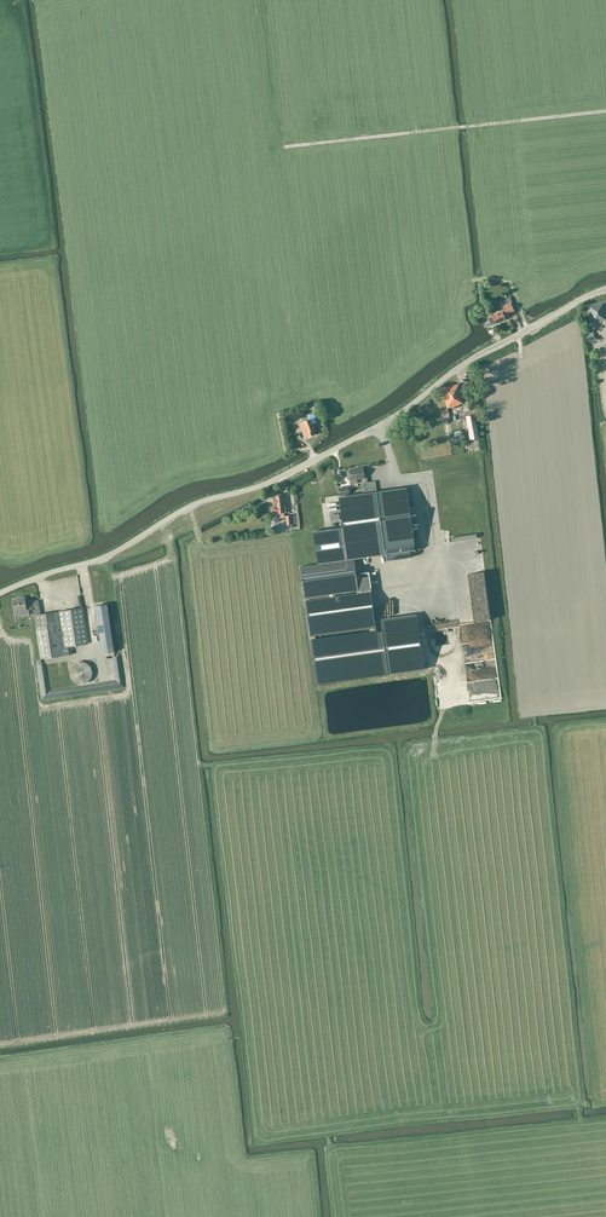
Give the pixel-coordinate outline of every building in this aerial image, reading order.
[(506,319),(504,316),(514,311),(511,303),(512,302),(510,297),(506,300),(508,304),(503,306),(505,311),(502,311),(491,316),(487,318),(491,326),(495,324),(506,319)] [(604,302),(588,305),(591,323),(602,321),(601,321),(605,320),(605,302),(604,302)] [(593,340),(592,334),(592,333),(584,334),(585,341),(593,340)] [(459,404),(464,403),(459,384),(442,388),(447,408),(459,405),(459,404)] [(440,411),(443,424),(448,423),(448,419),(450,418),(448,409),(440,411)] [(302,410),(289,415),(291,422),(304,417),(302,410)] [(470,440),(479,438),(475,415),(466,416),(470,440)] [(311,419),(303,422),(306,429),(302,430),(304,438),(308,437),(309,437),(315,435),(312,426),(314,426),(311,419)] [(450,443),(466,441),(464,435),(449,437),(450,443)] [(365,478),(363,468),(363,467),(355,468),(355,469),(350,469),(350,470),(347,470),(346,472),(347,479),(349,480),(351,480),(365,478)] [(340,495),(350,494),(349,487),(339,488),(340,495)] [(343,527),(313,531),(318,564),(354,559),(354,558),(385,554),(386,561),(410,557),(409,550),(416,549),(407,488),(393,490),(339,497),(343,527)] [(274,506),(271,507),(272,513),(275,512),(278,512),(278,517),(282,517),(283,517),(283,513),(287,512),(287,505),(283,506),(282,496),(276,496),(276,497),(273,497),(274,506)] [(339,514),(330,515),(331,522),(340,521),(339,514)] [(318,564),(300,567),(304,597),(327,594),(328,597),(305,600),(309,635),(315,634),(315,640),(376,632),(371,591),(372,591),(369,572),(356,574),(354,559),(318,564)] [(41,614),(39,600),(30,602),(31,604),(26,605),(25,597),(18,598),(18,599),(13,600),(15,612),(29,610),(29,611),(34,610),(34,615),(41,659),(64,655),(58,614),(59,614),(64,647),(88,644),(83,608),(59,611),(59,612),(58,612),(41,614)] [(112,605),(99,607),(106,651),(119,649),(112,605)] [(376,632),(310,641),(317,687),(389,677),(382,631),(376,632)] [(89,681),(90,679),(91,678),(92,676),(92,674),(92,672),(92,670),(91,668),(90,667),(89,665),(88,664),(86,663),(84,662),(83,662),(81,662),(79,662),(77,663),(75,663),(74,664),(72,666),(71,667),(71,669),(70,671),(70,673),(70,675),(70,676),(71,678),(72,680),(74,681),(75,682),(77,683),(79,684),(80,684),(82,684),(84,684),(86,683),(87,682),(89,681)]
